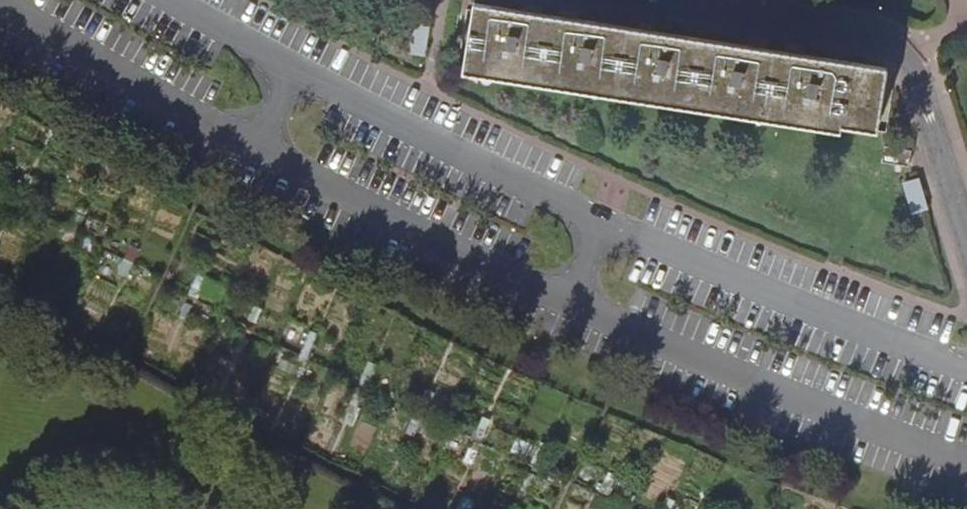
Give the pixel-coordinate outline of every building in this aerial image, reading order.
[(509,13),(473,8),(464,62),(463,71),(870,133),(880,70),(818,61),(739,49),(665,37),(584,25),(509,13)] [(428,52),(432,23),(415,21),(411,50),(428,52)] [(882,151),(905,154),(906,147),(884,142),(882,151)] [(905,154),(882,151),(881,157),(903,161),(905,154)]
